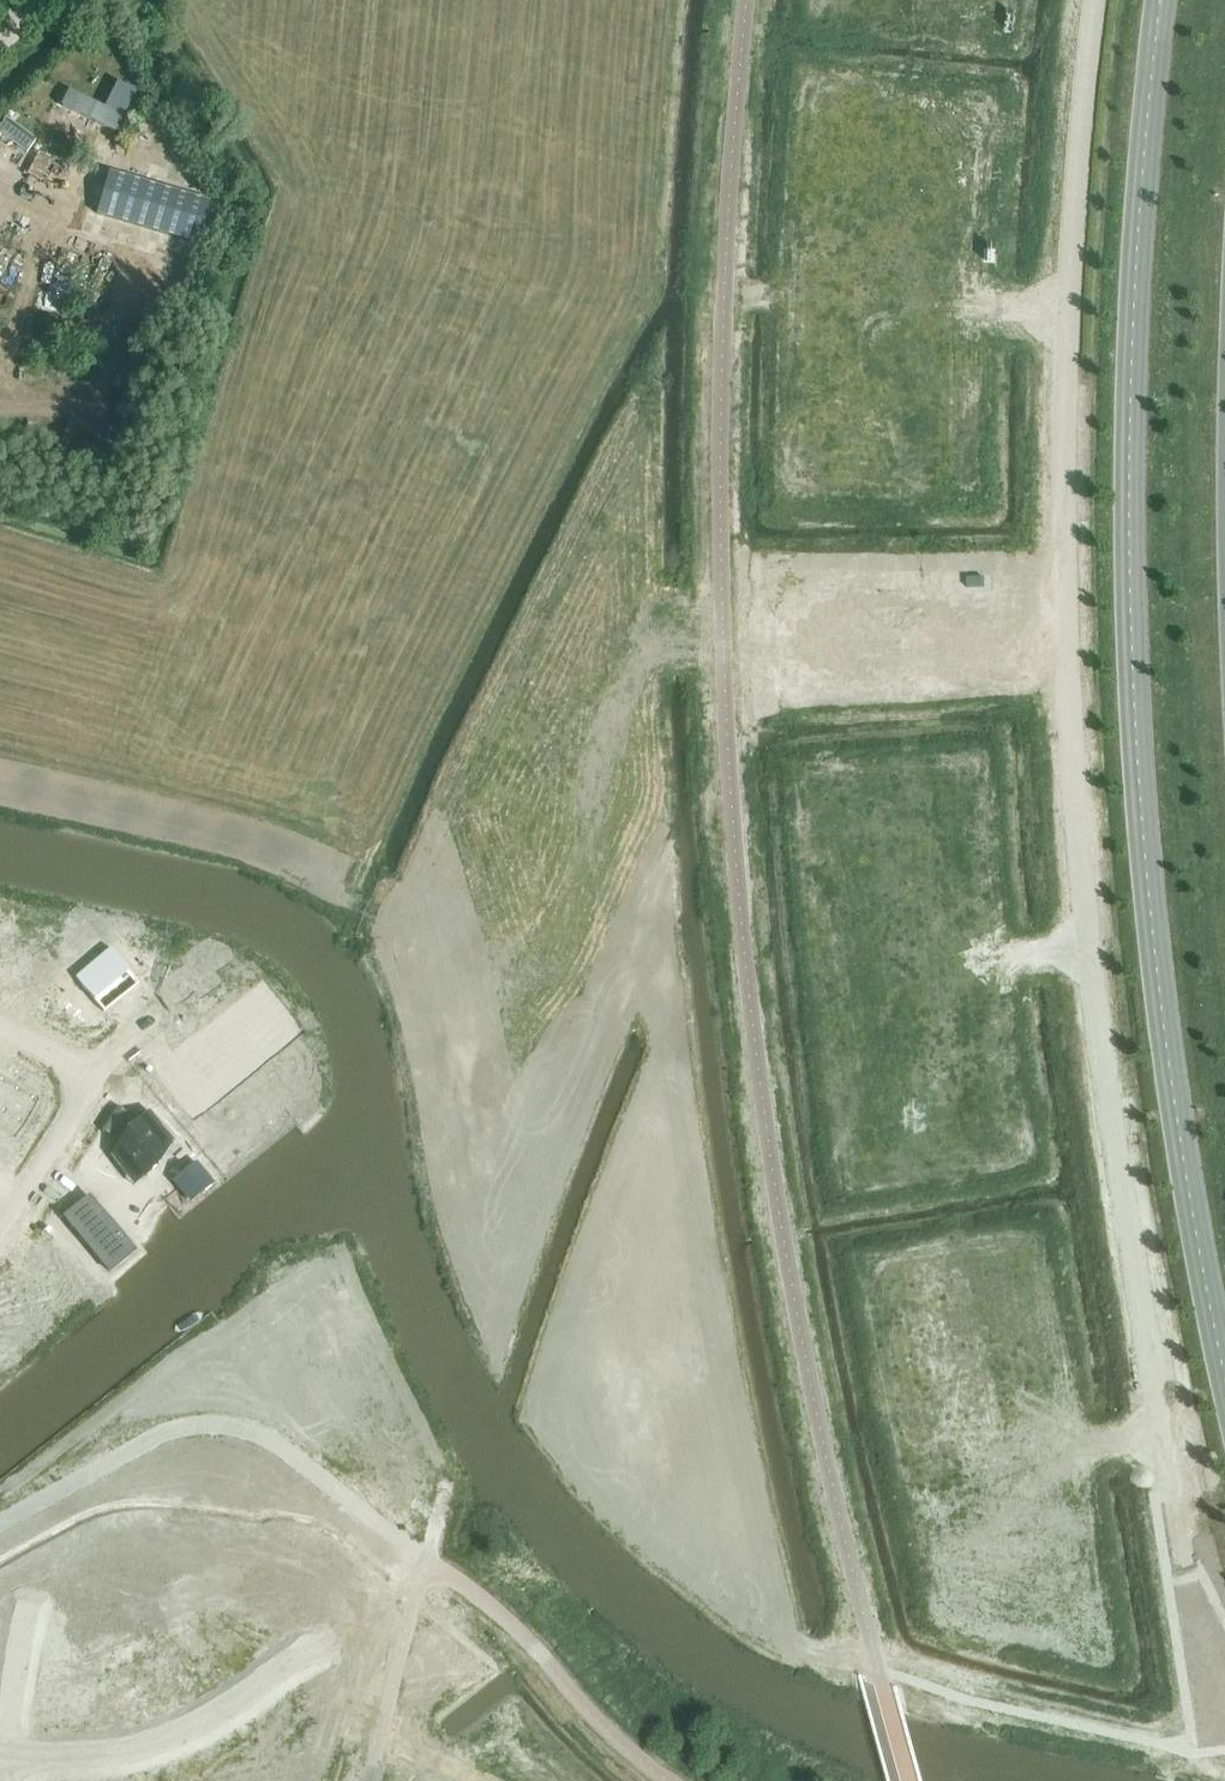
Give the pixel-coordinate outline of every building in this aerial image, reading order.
[(117,81),(104,107),(68,90),(60,106),(115,133),(136,91),(117,81)] [(0,126),(0,134),(26,153),(36,140),(6,118),(0,126)] [(66,136),(62,145),(65,147),(71,149),(75,140),(66,136)] [(38,152),(26,175),(38,181),(50,158),(38,152)] [(109,172),(96,214),(198,244),(210,202),(109,172)] [(945,238),(944,251),(955,251),(956,239),(945,238)] [(944,251),(943,263),(954,263),(955,251),(944,251)] [(943,272),(943,275),(953,275),(954,263),(943,263),(943,272)] [(943,275),(942,286),(953,287),(953,275),(943,275)] [(13,967),(12,971),(35,976),(43,941),(19,936),(16,954),(2,951),(5,933),(2,933),(0,932),(0,964),(13,967)] [(212,949),(169,981),(182,998),(192,990),(198,997),(217,981),(211,975),(224,964),(212,949)] [(110,950),(77,977),(104,1011),(137,983),(110,950)] [(209,1038),(183,1059),(200,1081),(201,1080),(200,1078),(211,1068),(226,1086),(263,1057),(250,1041),(257,1035),(266,1046),(292,1024),(263,988),(227,1016),(234,1024),(212,1042),(209,1038)] [(23,1121),(36,1099),(0,1077),(0,1107),(23,1121)] [(168,1081),(167,1082),(188,1109),(188,1110),(189,1110),(191,1109),(190,1108),(205,1095),(204,1095),(194,1082),(191,1078),(176,1091),(168,1081)] [(126,1128),(110,1155),(120,1167),(131,1158),(146,1175),(157,1166),(173,1140),(164,1129),(156,1142),(137,1119),(126,1128)] [(199,1166),(184,1172),(172,1181),(186,1199),(202,1194),(214,1184),(199,1166)] [(89,1196),(64,1216),(109,1272),(134,1251),(89,1196)] [(18,1273),(16,1288),(23,1301),(30,1312),(40,1306),(67,1317),(70,1308),(60,1292),(40,1259),(18,1273)]
